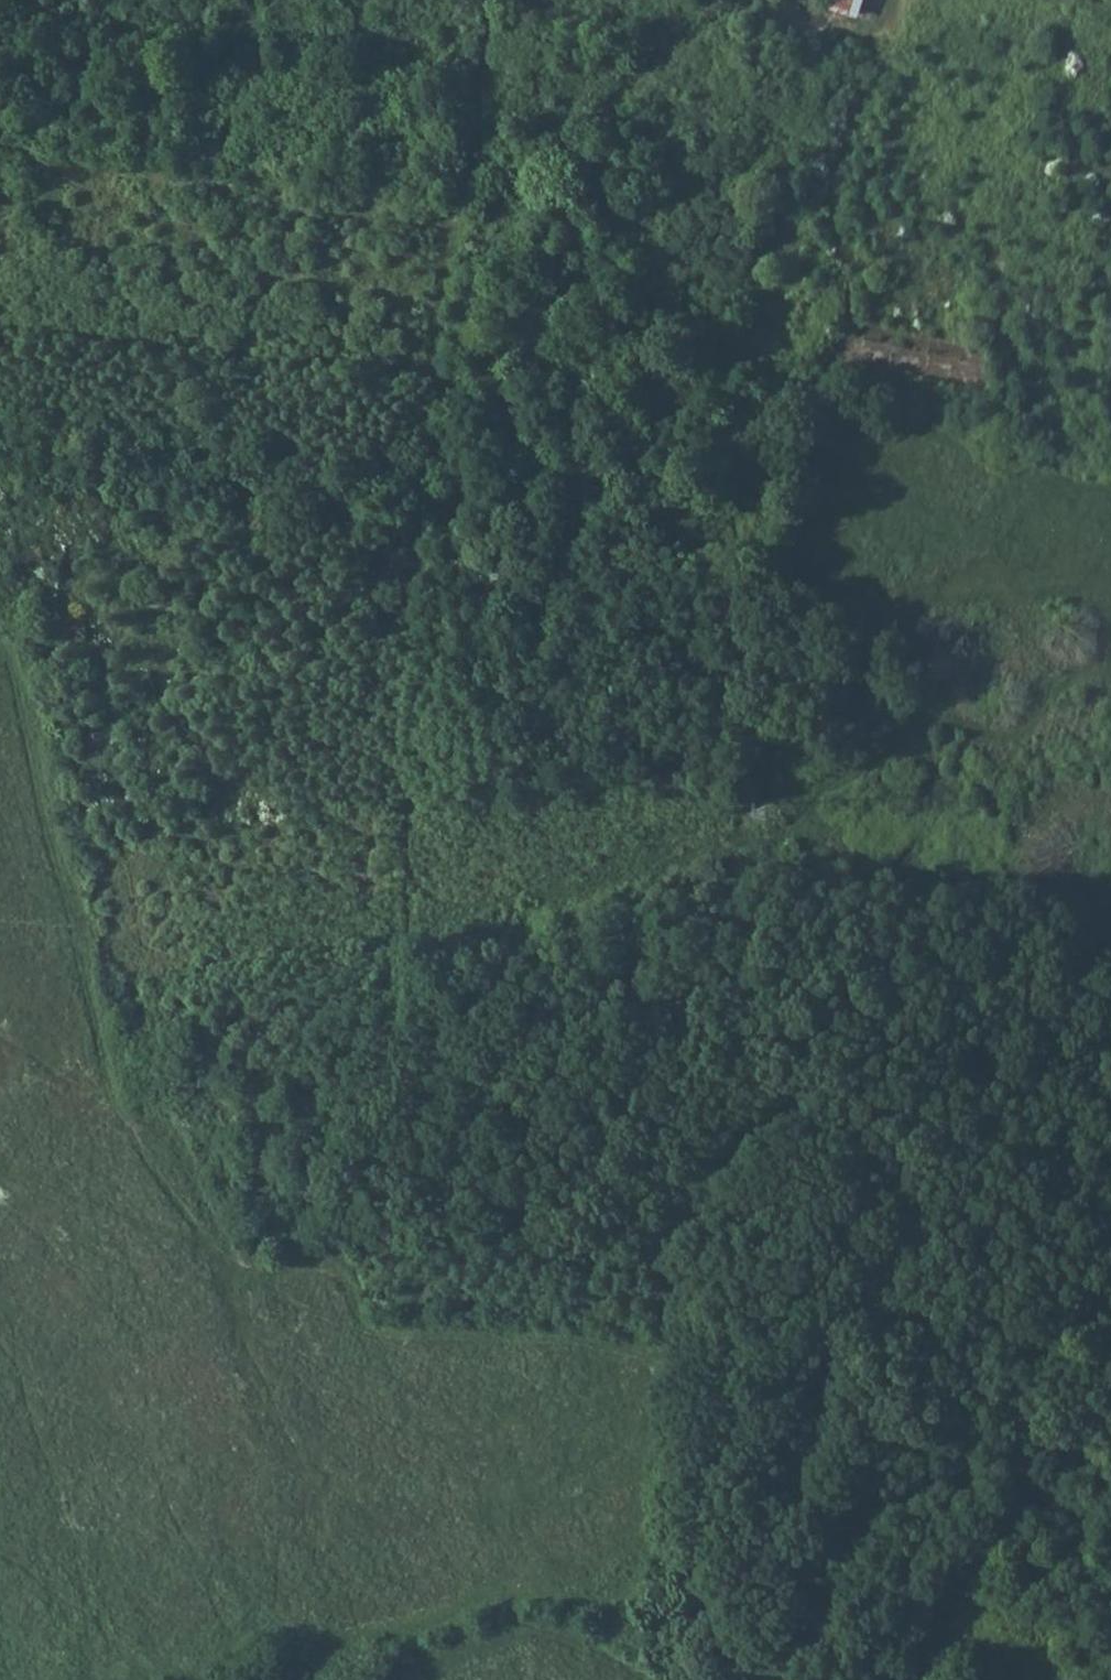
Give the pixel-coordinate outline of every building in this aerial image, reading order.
[(812,3),(838,10),(840,0),(813,0),(812,3)] [(838,10),(850,13),(854,0),(840,0),(838,10)]
